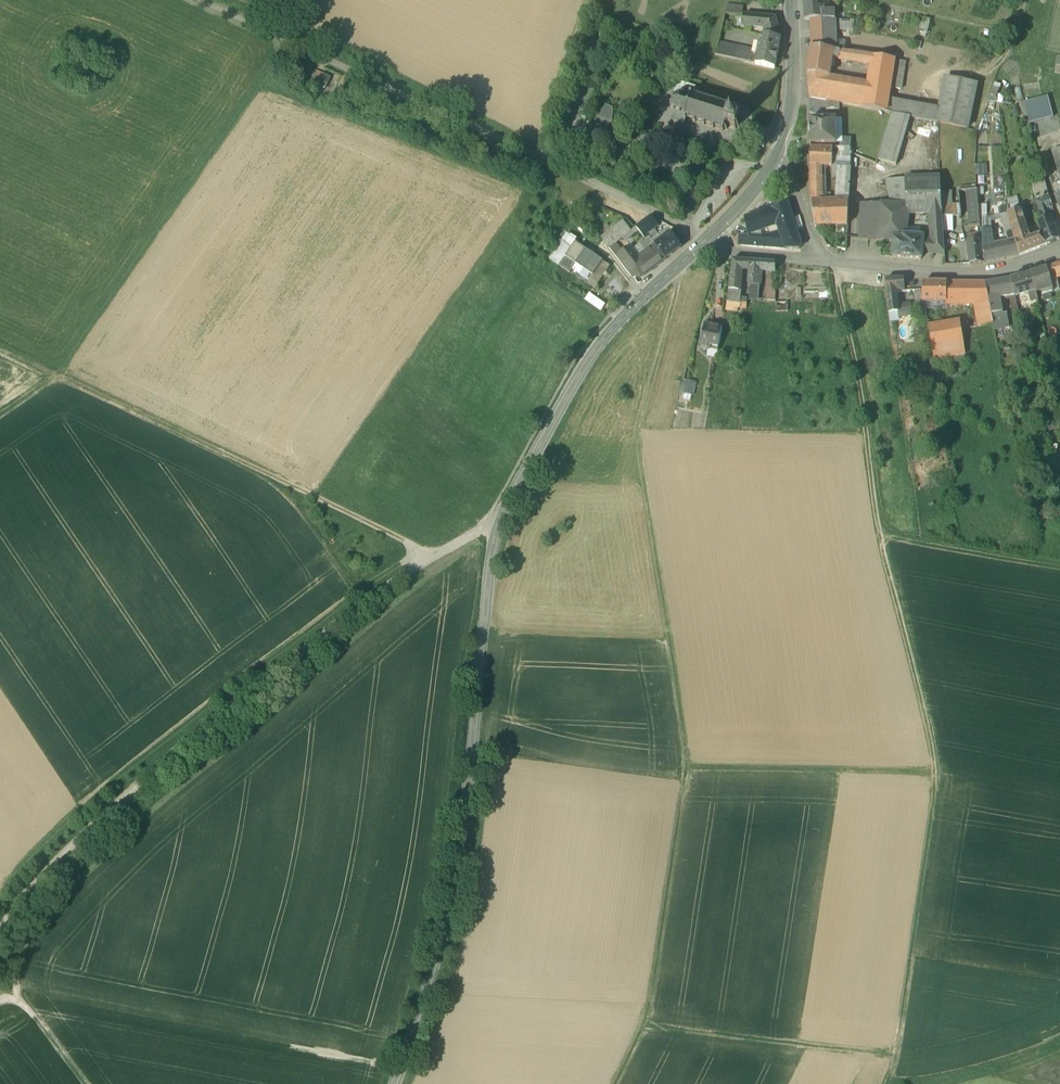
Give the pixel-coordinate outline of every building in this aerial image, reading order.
[(804,20),(810,19),(824,19),(824,10),(824,6),(817,6),(816,0),(803,0),(804,20)] [(743,6),(726,4),(725,12),(742,13),(743,6)] [(841,20),(840,10),(824,10),(824,19),(824,20),(836,20),(841,20)] [(775,17),(742,13),(739,24),(766,27),(766,35),(781,38),(781,37),(775,17)] [(824,20),(824,19),(810,19),(811,37),(836,41),(836,20),(824,20)] [(855,21),(842,20),(842,30),(855,31),(855,21)] [(781,38),(766,35),(765,43),(779,46),(781,38)] [(836,41),(811,37),(811,46),(833,50),(836,50),(836,41)] [(759,50),(718,41),(715,55),(746,61),(748,51),(758,53),(759,50)] [(765,43),(760,42),(759,50),(758,53),(756,63),(775,67),(779,46),(765,43)] [(833,50),(811,46),(808,72),(829,75),(832,58),(833,50)] [(836,50),(833,50),(832,58),(871,65),(873,56),(836,50)] [(758,53),(748,51),(746,61),(756,63),(758,53)] [(871,65),(868,85),(865,108),(886,112),(888,98),(890,88),(894,60),(873,56),(871,65)] [(905,62),(894,60),(890,88),(901,89),(905,62)] [(829,75),(808,72),(809,97),(826,100),(839,103),(846,104),(865,108),(868,85),(829,77),(829,75)] [(331,77),(323,73),(317,83),(325,88),(331,77)] [(939,109),(936,122),(938,122),(938,121),(968,127),(977,85),(945,78),(939,109)] [(696,88),(684,83),(681,93),(680,94),(680,96),(675,98),(673,96),(672,97),(674,99),(673,104),(670,104),(670,105),(673,105),(675,109),(674,111),(675,112),(673,120),(684,125),(686,120),(687,118),(695,121),(694,123),(695,123),(696,121),(704,124),(703,126),(705,126),(705,124),(713,127),(713,129),(714,129),(714,127),(722,130),(722,132),(723,133),(724,130),(724,131),(725,129),(728,130),(729,128),(726,127),(727,126),(728,126),(729,125),(735,127),(734,129),(736,130),(737,128),(738,128),(740,128),(740,126),(739,126),(741,120),(742,120),(743,118),(741,118),(742,117),(741,117),(742,115),(739,114),(738,112),(736,112),(734,113),(734,112),(734,110),(732,109),(733,109),(732,108),(733,106),(731,106),(730,108),(722,105),(723,103),(722,103),(721,105),(713,102),(713,100),(712,100),(711,102),(704,100),(705,97),(694,94),(696,88)] [(991,101),(999,101),(999,87),(992,86),(991,101)] [(1046,97),(1024,102),(1030,123),(1049,118),(1047,110),(1049,110),(1046,97)] [(939,109),(888,98),(886,112),(936,122),(939,109)] [(839,103),(826,100),(826,110),(839,110),(839,103)] [(613,109),(602,104),(596,118),(613,125),(613,109)] [(836,119),(810,119),(810,128),(809,128),(810,135),(810,143),(836,143),(836,119)] [(890,119),(878,159),(892,163),(904,123),(890,119)] [(851,140),(841,139),(840,147),(850,148),(851,140)] [(831,147),(810,147),(811,165),(821,165),(831,166),(831,147)] [(850,148),(840,147),(840,148),(831,147),(831,166),(836,166),(851,167),(852,153),(853,153),(853,149),(850,148)] [(1051,151),(1056,165),(1059,164),(1059,148),(1051,151)] [(821,165),(811,165),(811,174),(819,174),(822,176),(821,165)] [(851,167),(836,166),(835,185),(837,185),(837,201),(849,201),(851,167)] [(819,174),(811,174),(812,201),(822,201),(822,176),(819,174)] [(942,205),(940,178),(905,178),(905,180),(906,192),(907,213),(930,213),(942,212),(942,205)] [(889,193),(906,192),(905,180),(886,181),(886,187),(889,193)] [(1039,191),(1034,192),(1036,201),(1045,198),(1043,190),(1039,191)] [(980,226),(977,191),(966,192),(969,227),(980,226)] [(906,192),(889,193),(889,203),(881,203),(877,237),(894,238),(894,237),(904,238),(904,236),(905,233),(907,213),(906,192)] [(1045,198),(1036,201),(1042,220),(1050,216),(1047,209),(1053,207),(1049,197),(1045,198)] [(837,201),(834,201),(825,201),(822,201),(812,201),(812,202),(816,225),(827,245),(846,248),(849,201),(837,201)] [(881,203),(861,201),(859,236),(877,237),(881,203)] [(1018,202),(1008,205),(1008,212),(1009,214),(1021,211),(1018,202)] [(787,204),(772,209),(777,223),(781,236),(782,239),(798,234),(787,204)] [(960,205),(942,205),(942,212),(942,218),(953,218),(960,217),(960,205)] [(772,209),(745,217),(747,229),(755,230),(777,223),(772,209)] [(1021,211),(1009,214),(1013,229),(1016,239),(1020,255),(1034,250),(1030,239),(1025,225),(1024,222),(1021,211)] [(942,212),(930,213),(932,248),(932,251),(934,255),(934,263),(943,264),(944,250),(943,231),(942,218),(942,212)] [(635,226),(644,237),(657,227),(649,216),(635,226)] [(1050,216),(1042,220),(1038,221),(1043,234),(1047,244),(1058,240),(1050,216)] [(953,218),(942,218),(943,231),(953,231),(953,218)] [(616,241),(630,231),(622,220),(602,235),(617,258),(623,253),(616,241)] [(985,230),(981,231),(983,247),(991,245),(989,230),(985,230)] [(670,232),(654,243),(666,258),(681,246),(670,232)] [(755,236),(748,236),(740,236),(739,244),(758,246),(800,247),(802,245),(798,234),(782,239),(781,236),(770,236),(769,238),(755,236)] [(1043,234),(1030,239),(1034,250),(1047,245),(1047,244),(1043,234)] [(906,236),(904,236),(904,238),(894,237),(894,238),(892,255),(920,258),(922,258),(923,248),(923,237),(906,236)] [(981,239),(967,240),(969,264),(984,264),(981,239)] [(1011,240),(1008,241),(1013,257),(1020,255),(1016,239),(1011,240)] [(1008,241),(1001,243),(1005,259),(1013,257),(1008,241)] [(575,242),(559,265),(569,272),(576,263),(575,263),(585,249),(575,242)] [(654,243),(638,256),(649,271),(666,258),(654,243)] [(991,245),(983,247),(985,263),(1005,259),(1001,243),(991,245)] [(638,256),(631,246),(623,253),(637,271),(641,277),(649,271),(638,256)] [(932,248),(923,248),(922,258),(920,258),(921,262),(934,263),(934,255),(932,251),(932,248)] [(610,266),(585,249),(575,263),(576,263),(592,274),(590,278),(598,283),(610,266)] [(637,271),(623,253),(617,258),(631,276),(637,271)] [(750,260),(732,258),(730,281),(729,286),(738,287),(739,287),(741,268),(749,269),(750,260)] [(761,261),(750,260),(749,269),(748,284),(750,284),(759,285),(760,270),(761,261)] [(775,262),(768,261),(767,270),(775,271),(775,262)] [(1057,265),(1047,268),(1050,277),(1059,274),(1057,265)] [(1047,268),(1031,273),(1035,290),(1036,292),(1041,290),(1052,287),(1050,277),(1047,268)] [(1031,273),(1011,279),(1015,295),(1015,296),(1029,292),(1035,290),(1031,273)] [(917,276),(911,277),(912,288),(914,288),(915,303),(898,305),(898,311),(923,307),(921,299),(923,299),(923,281),(917,281),(917,276)] [(903,277),(886,278),(886,288),(885,288),(889,313),(898,311),(898,305),(897,291),(904,291),(904,288),(903,277)] [(911,277),(903,277),(904,288),(912,288),(911,277)] [(1011,279),(1002,280),(1004,297),(1015,295),(1011,279)] [(1002,280),(985,283),(989,304),(990,309),(1001,306),(1000,300),(1001,300),(1000,298),(1004,297),(1002,280)] [(946,281),(923,281),(923,299),(923,301),(947,302),(946,282),(946,281)] [(957,282),(946,282),(947,302),(957,301),(957,282)] [(985,283),(957,282),(957,301),(957,303),(989,304),(985,283)] [(759,285),(750,284),(749,294),(759,295),(775,296),(775,286),(759,285)] [(738,287),(729,286),(726,306),(746,308),(747,299),(743,298),(742,302),(738,302),(738,287)] [(1052,287),(1041,290),(1042,295),(1054,292),(1052,287)] [(596,296),(591,302),(601,310),(606,303),(596,296)] [(787,302),(775,302),(775,311),(787,310),(787,302)] [(930,303),(923,303),(927,319),(938,316),(936,309),(934,310),(932,306),(930,303)] [(1001,306),(990,309),(991,314),(1002,312),(1001,306)] [(1002,312),(991,314),(994,330),(1009,327),(1006,313),(1002,314),(1002,312)] [(722,326),(704,323),(703,333),(701,333),(701,335),(699,347),(718,350),(722,326)] [(960,323),(929,327),(932,346),(963,341),(960,323)] [(963,341),(932,346),(933,359),(965,353),(963,341)] [(942,359),(933,359),(935,373),(943,372),(942,359)] [(714,376),(713,389),(722,390),(723,377),(714,376)] [(682,392),(685,393),(684,398),(693,401),(698,382),(686,378),(682,392)]
